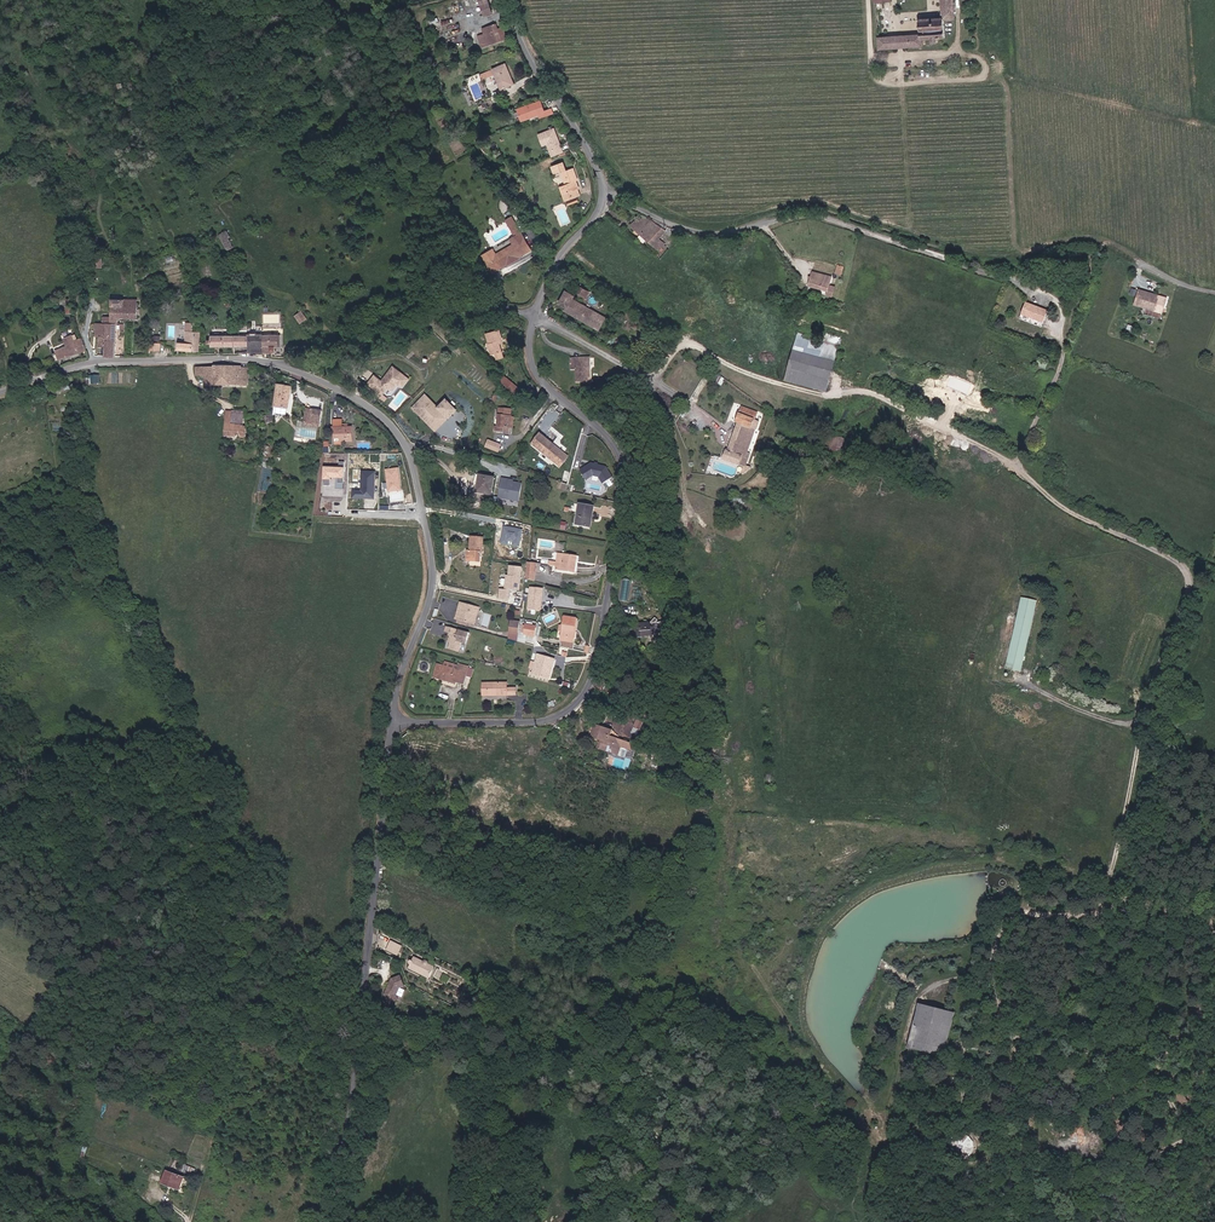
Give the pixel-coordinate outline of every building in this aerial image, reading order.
[(486,14),(493,11),(489,0),(480,0),(486,14)] [(876,12),(896,10),(895,0),(875,0),(876,12)] [(958,16),(957,0),(944,0),(945,17),(958,16)] [(896,18),(877,19),(877,21),(880,48),(930,45),(930,38),(933,38),(933,42),(938,42),(938,38),(946,38),(945,17),(921,19),(922,34),(898,36),(896,18)] [(485,34),(487,40),(489,45),(507,37),(503,26),(497,29),(495,22),(482,27),(485,34)] [(481,43),(487,40),(485,34),(478,37),(481,43)] [(481,43),(483,48),(489,45),(487,40),(481,43)] [(513,77),(506,63),(496,67),(493,69),(499,82),(500,82),(503,88),(514,83),(511,77),(513,77)] [(489,69),(480,75),(483,80),(492,75),(489,69)] [(535,119),(541,116),(554,112),(552,108),(545,110),(543,105),(520,113),(522,119),(534,115),(535,119)] [(548,152),(549,152),(553,151),(555,156),(565,152),(556,129),(541,134),(548,152)] [(566,172),(563,163),(553,168),(556,175),(560,173),(564,182),(559,184),(566,202),(581,196),(576,182),(578,181),(577,179),(573,169),(566,172)] [(629,225),(635,230),(643,236),(655,220),(651,218),(643,215),(638,222),(634,219),(629,225)] [(522,259),(535,251),(524,235),(514,219),(509,223),(519,238),(514,241),(481,262),(492,278),(511,266),(512,268),(523,261),(522,259)] [(655,220),(643,236),(642,236),(664,255),(666,251),(665,249),(667,246),(662,241),(669,233),(655,220)] [(220,233),(225,250),(234,248),(228,230),(220,233)] [(838,264),(835,272),(842,275),(845,266),(838,264)] [(831,289),(832,276),(810,274),(809,287),(831,289)] [(1143,301),(1148,286),(1127,280),(1123,294),(1143,301)] [(589,290),(581,287),(579,292),(587,295),(589,290)] [(574,296),(567,292),(561,304),(568,307),(566,311),(576,316),(577,314),(579,315),(579,317),(589,322),(598,327),(601,326),(605,318),(604,315),(594,310),(572,299),(574,296)] [(124,319),(136,319),(137,300),(111,299),(111,316),(104,316),(104,324),(115,325),(124,325),(124,319)] [(1045,326),(1050,309),(1027,303),(1023,320),(1045,326)] [(301,323),(308,318),(302,310),(295,315),(301,323)] [(200,351),(201,331),(193,331),(194,322),(186,322),(186,336),(186,342),(180,342),(178,342),(178,350),(200,351)] [(104,354),(114,355),(115,325),(104,324),(96,324),(96,335),(99,335),(99,346),(104,346),(104,354)] [(491,354),(502,350),(500,343),(503,342),(498,328),(485,333),(489,344),(488,344),(491,354)] [(828,341),(801,334),(789,380),(830,391),(845,335),(830,331),(828,341)] [(82,337),(74,340),(72,335),(63,338),(66,346),(55,350),(59,360),(87,349),(82,337)] [(220,346),(248,346),(248,335),(220,335),(215,335),(211,335),(211,339),(207,339),(207,343),(211,343),(211,346),(216,346),(220,346)] [(262,352),(262,335),(248,335),(248,346),(247,351),(256,351),(262,352)] [(279,347),(278,335),(262,335),(262,352),(271,354),(271,351),(275,351),(275,347),(279,347)] [(161,342),(150,342),(149,350),(161,351),(161,342)] [(577,359),(577,358),(573,358),(573,370),(578,370),(578,381),(592,381),(592,369),(590,368),(590,359),(577,359)] [(394,388),(398,383),(405,385),(410,378),(395,366),(386,377),(387,378),(385,380),(384,379),(383,380),(376,374),(370,382),(383,393),(388,387),(394,388)] [(248,384),(248,378),(249,374),(248,374),(249,367),(199,367),(198,374),(206,375),(206,383),(248,384)] [(934,380),(958,391),(963,382),(939,370),(934,380)] [(91,383),(100,383),(100,375),(91,375),(91,378),(91,383)] [(503,376),(499,382),(518,392),(521,385),(503,376)] [(289,384),(276,382),(273,406),(286,408),(289,384)] [(457,409),(447,400),(439,408),(425,395),(413,408),(423,417),(425,415),(436,426),(446,415),(449,418),(457,409)] [(757,409),(741,405),(723,453),(742,460),(746,450),(743,449),(749,429),(753,430),(756,421),(753,420),(757,409)] [(500,407),(498,423),(495,423),(494,428),(505,429),(505,424),(510,425),(512,408),(500,407)] [(308,408),(305,420),(315,422),(321,423),(323,412),(308,408)] [(244,435),(244,418),(240,418),(240,414),(242,414),(242,411),(231,411),(231,414),(228,414),(228,436),(244,435)] [(437,432),(449,418),(446,415),(436,426),(425,415),(423,417),(437,432)] [(336,425),(337,434),(339,442),(356,440),(354,424),(350,425),(344,426),(344,423),(343,417),(335,419),(336,425)] [(318,428),(304,425),(304,422),(299,421),(296,434),(316,438),(318,428)] [(530,444),(560,467),(569,456),(553,443),(539,432),(530,444)] [(488,438),(485,446),(499,452),(502,443),(488,438)] [(605,466),(590,462),(579,469),(585,480),(593,476),(599,477),(603,483),(612,477),(605,466)] [(343,467),(323,466),(322,479),(343,480),(343,467)] [(401,491),(398,467),(384,468),(387,493),(401,491)] [(373,499),(375,471),(362,470),(361,489),(351,488),(351,498),(373,499)] [(480,481),(478,491),(491,494),(495,477),(475,473),(473,480),(476,480),(480,481)] [(522,483),(501,479),(497,498),(518,502),(522,483)] [(459,489),(458,496),(470,498),(472,491),(459,489)] [(593,506),(582,504),(578,503),(575,514),(574,523),(585,525),(589,526),(591,518),(593,506)] [(522,529),(502,525),(499,544),(507,545),(508,540),(512,541),(511,546),(519,547),(522,529)] [(472,549),(469,549),(467,559),(479,561),(481,553),(484,553),(486,539),(473,537),(472,549)] [(581,557),(561,553),(557,569),(577,573),(581,557)] [(530,560),(528,579),(535,580),(538,561),(530,560)] [(519,591),(522,566),(509,565),(507,575),(506,575),(504,589),(499,588),(498,599),(509,600),(510,590),(519,591)] [(621,600),(629,601),(631,580),(622,579),(621,600)] [(541,610),(543,588),(529,587),(527,609),(541,610)] [(477,605),(464,602),(459,619),(472,622),(477,605)] [(1022,602),(1014,649),(1029,650),(1036,605),(1022,602)] [(566,623),(564,629),(563,634),(574,637),(579,618),(567,615),(566,623)] [(640,622),(640,627),(639,635),(639,639),(645,639),(646,636),(654,636),(653,639),(660,640),(661,624),(658,623),(662,618),(657,616),(653,623),(640,622)] [(509,627),(520,630),(521,623),(511,621),(509,627)] [(536,624),(527,622),(524,632),(534,634),(536,624)] [(461,651),(462,646),(463,641),(469,643),(472,633),(450,626),(448,632),(454,634),(451,643),(453,643),(452,648),(455,649),(461,651)] [(629,634),(639,635),(640,627),(630,627),(629,634)] [(568,653),(569,646),(572,647),(574,637),(563,634),(561,644),(564,645),(563,653),(568,653)] [(1004,673),(1027,663),(1029,650),(1014,649),(1004,673)] [(555,658),(536,653),(529,676),(548,682),(555,658)] [(445,677),(457,680),(465,682),(468,667),(452,663),(450,668),(438,665),(435,677),(444,679),(445,677)] [(508,693),(517,692),(516,686),(507,687),(506,682),(484,684),(486,700),(508,699),(508,693)] [(643,713),(638,729),(644,732),(649,716),(643,713)] [(621,728),(613,725),(614,719),(600,714),(592,736),(601,739),(598,749),(605,751),(607,746),(612,748),(613,754),(619,757),(628,734),(622,732),(623,730),(620,729),(621,728)] [(402,946),(389,939),(384,949),(397,955),(402,946)] [(435,966),(413,956),(408,968),(429,978),(435,966)] [(383,995),(387,1005),(398,1001),(395,994),(399,987),(404,985),(399,975),(391,978),(383,995)] [(954,1011),(918,1003),(907,1048),(944,1056),(954,1011)] [(187,1166),(170,1160),(166,1172),(183,1178),(187,1166)] [(169,1189),(158,1181),(155,1185),(166,1193),(169,1189)]
